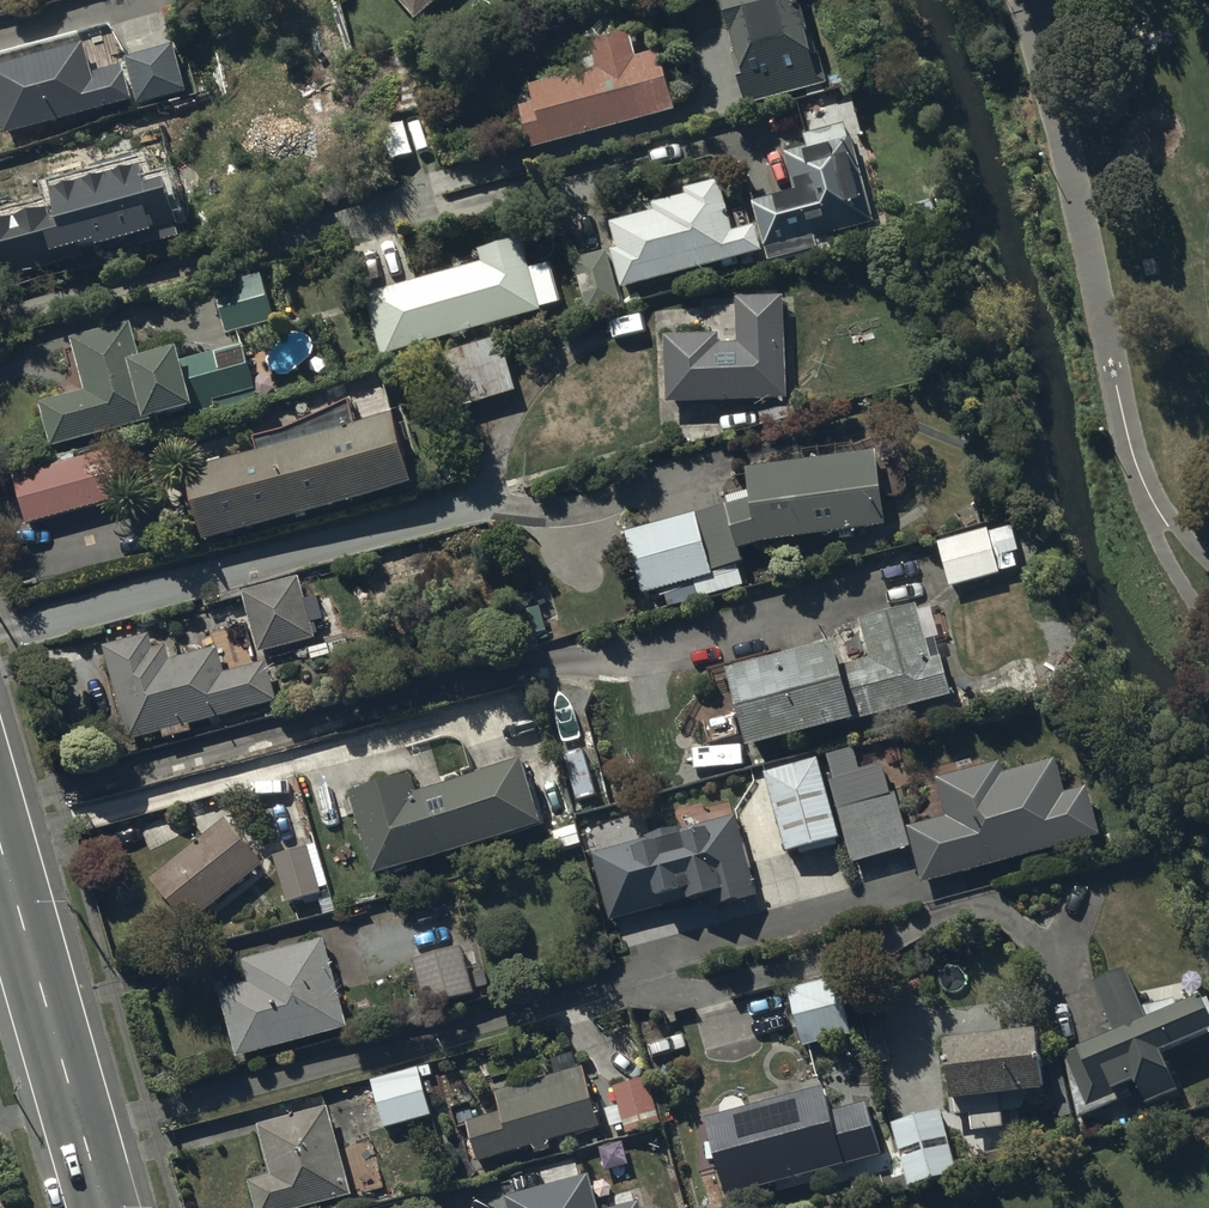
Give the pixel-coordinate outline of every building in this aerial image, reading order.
[(36,0),(0,0),(0,10),(36,0)] [(418,26),(447,0),(395,0),(418,26)] [(746,111),(831,89),(819,39),(806,43),(795,0),(758,0),(758,2),(725,11),(744,86),(740,88),(746,111)] [(527,159),(676,118),(659,59),(638,65),(631,40),(590,51),(597,76),(531,94),(536,112),(515,117),(527,159)] [(173,52),(126,65),(129,74),(124,75),(123,72),(93,80),(85,52),(0,75),(0,122),(6,142),(184,94),(173,52)] [(817,245),(875,228),(846,128),(804,140),(807,152),(784,159),(795,197),(754,209),(771,269),(820,255),(817,245)] [(182,245),(160,157),(43,188),(47,202),(0,215),(0,287),(141,250),(142,256),(182,245)] [(622,297),(764,259),(756,232),(754,232),(745,201),(725,207),(720,190),(688,198),(689,203),(655,212),(656,218),(612,230),(619,256),(611,258),(622,297)] [(541,312),(562,307),(552,271),(529,277),(521,248),(481,258),(484,269),(367,301),(382,360),(542,318),(541,312)] [(584,317),(621,308),(609,256),(571,265),(584,317)] [(275,329),(263,283),(216,296),(228,342),(275,329)] [(787,305),(784,305),(738,306),(739,351),(722,352),(722,342),(666,343),(667,410),(789,407),(787,305)] [(253,394),(241,351),(182,367),(181,363),(143,374),(131,331),(73,347),(87,399),(41,412),(53,454),(145,429),(147,435),(197,422),(193,411),(253,394)] [(439,361),(454,415),(516,397),(501,343),(439,361)] [(205,549),(414,495),(399,429),(355,439),(350,414),(286,443),(257,451),(259,461),(187,480),(205,549)] [(16,483),(28,530),(127,504),(114,457),(16,483)] [(760,550),(886,533),(886,530),(877,460),(749,476),(751,508),(729,515),(700,519),(627,539),(644,601),(696,587),(701,605),(744,593),(739,574),(745,572),(741,556),(760,550)] [(940,548),(951,593),(1006,580),(995,535),(940,548)] [(296,577),(241,591),(256,653),(312,638),(296,577)] [(952,703),(951,698),(941,665),(934,667),(918,610),(862,626),(873,665),(841,674),(836,656),(729,687),(751,764),(857,733),(856,730),(951,703),(952,703)] [(273,709),(260,661),(224,671),(217,644),(170,657),(166,642),(153,645),(149,631),(100,644),(128,749),(163,740),(164,745),(190,738),(188,731),(273,709)] [(914,854),(908,836),(898,802),(892,804),(883,772),(862,778),(856,755),(829,762),(835,787),(831,788),(853,870),(914,854)] [(908,836),(914,854),(924,891),(1041,861),(1044,875),(1076,866),(1073,853),(1100,846),(1087,795),(1064,801),(1055,766),(1004,779),(1001,769),(937,786),(948,826),(908,836)] [(789,861),(840,845),(818,769),(766,784),(789,861)] [(373,882),(545,835),(528,772),(416,802),(411,785),(351,801),(373,882)] [(757,904),(737,823),(594,857),(611,926),(690,907),(692,914),(710,910),(712,915),(757,904)] [(189,932),(259,872),(222,828),(152,888),(189,932)] [(320,893),(328,891),(316,851),(276,863),(290,908),(321,898),(320,893)] [(238,1065),(346,1036),(323,948),(245,968),(251,992),(221,1000),(238,1065)] [(428,1013),(475,1001),(463,954),(415,967),(428,1013)] [(1198,997),(1142,1019),(1126,978),(1093,992),(1111,1031),(1063,1052),(1076,1109),(1132,1093),(1140,1115),(1177,1099),(1159,1050),(1208,1031),(1208,1019),(1198,997)] [(804,1052),(852,1039),(838,985),(790,998),(804,1052)] [(1042,1106),(1034,1044),(943,1055),(951,1122),(968,1120),(971,1140),(1002,1136),(1000,1119),(1022,1116),(1022,1109),(1042,1106)] [(549,1149),(600,1134),(584,1074),(496,1098),(501,1118),(468,1128),(479,1169),(535,1153),(537,1159),(551,1155),(549,1149)] [(385,1134),(431,1122),(425,1098),(434,1096),(431,1086),(425,1088),(421,1075),(372,1088),(385,1134)] [(648,1085),(614,1094),(619,1111),(607,1114),(611,1133),(657,1121),(648,1085)] [(725,1204),(879,1161),(865,1110),(829,1121),(821,1094),(704,1126),(725,1204)] [(328,1116),(259,1135),(272,1182),(251,1188),(256,1207),(334,1207),(352,1203),(328,1116)] [(955,1184),(939,1118),(892,1129),(908,1195),(955,1184)] [(584,1173),(501,1197),(504,1207),(595,1207),(584,1173)]
